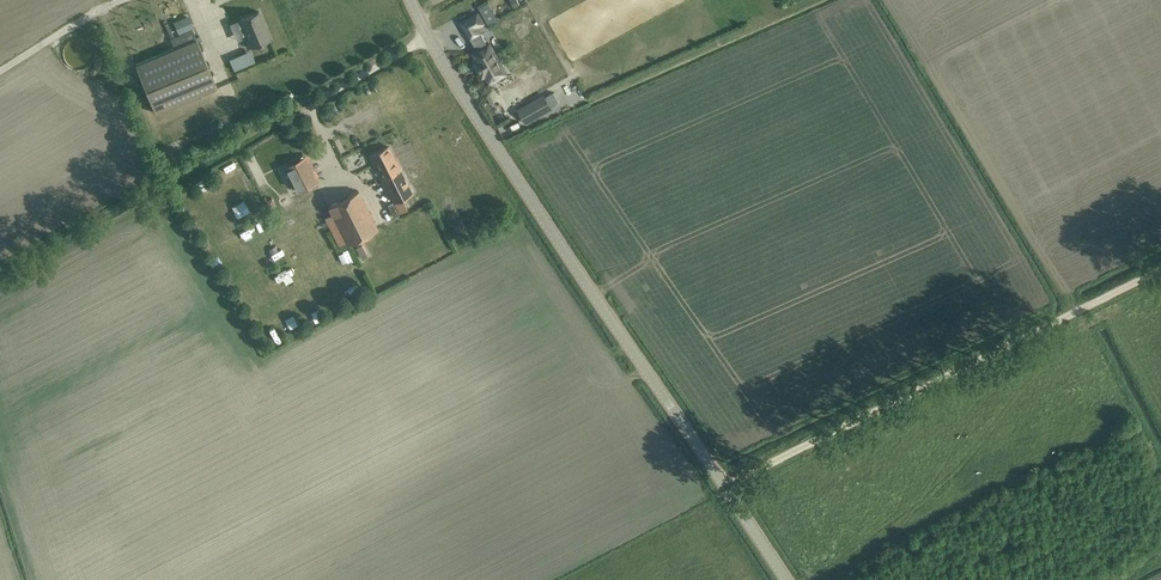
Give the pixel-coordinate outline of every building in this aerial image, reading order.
[(488,3),(480,7),(489,24),(498,19),(488,3)] [(259,12),(249,16),(241,20),(250,41),(248,42),(250,48),(271,40),(259,12)] [(478,13),(462,22),(478,50),(488,44),(478,26),(484,23),(478,13)] [(187,17),(175,22),(180,34),(192,28),(187,17)] [(174,47),(135,64),(156,113),(217,88),(193,30),(171,40),(171,41),(174,47)] [(486,75),(490,82),(507,73),(490,43),(488,44),(478,50),(473,52),(477,59),(474,61),(483,77),(486,75)] [(552,108),(546,96),(520,111),(526,123),(552,108)] [(500,105),(494,108),(498,116),(504,113),(500,105)] [(408,209),(402,197),(412,192),(389,147),(371,156),(382,178),(400,213),(408,209)] [(305,156),(289,164),(301,190),(317,182),(305,156)] [(329,206),(348,245),(378,229),(359,191),(329,206)] [(385,213),(391,226),(396,223),(390,211),(385,213)] [(361,244),(356,247),(362,258),(367,255),(361,244)]
